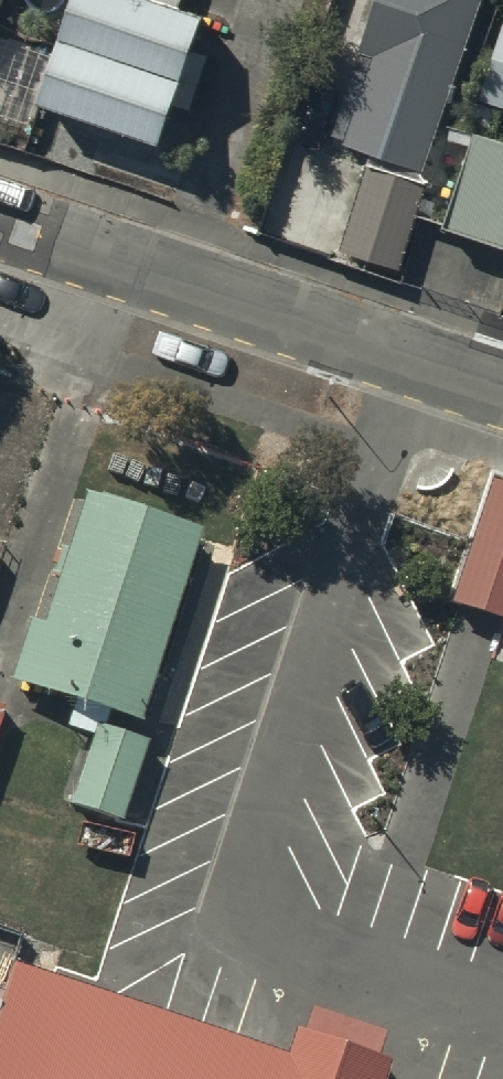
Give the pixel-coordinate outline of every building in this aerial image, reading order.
[(182,0),(75,0),(40,101),(161,142),(206,12),(181,3),(182,0)] [(425,165),(481,0),(378,0),(333,134),(425,165)] [(502,103),(502,37),(483,96),(502,103)] [(502,241),(502,140),(478,132),(447,222),(502,241)] [(343,261),(396,280),(427,191),(374,173),(343,261)] [(496,488),(457,605),(502,621),(502,491),(496,488)] [(219,537),(83,490),(16,681),(152,728),(219,537)] [(96,721),(62,818),(113,836),(152,728),(96,721)] [(11,982),(0,1015),(0,1078),(393,1078),(394,1077),(298,1045),(288,1075),(11,982)]
